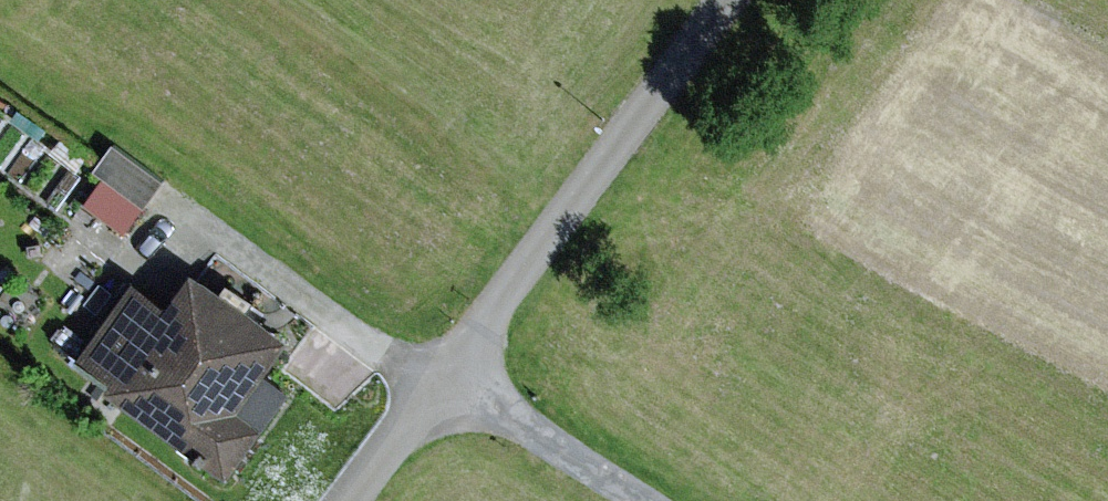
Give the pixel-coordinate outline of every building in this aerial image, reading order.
[(191,297),(161,277),(101,366),(256,468),(283,426),(255,408),(307,329),(211,266),(191,297)]
